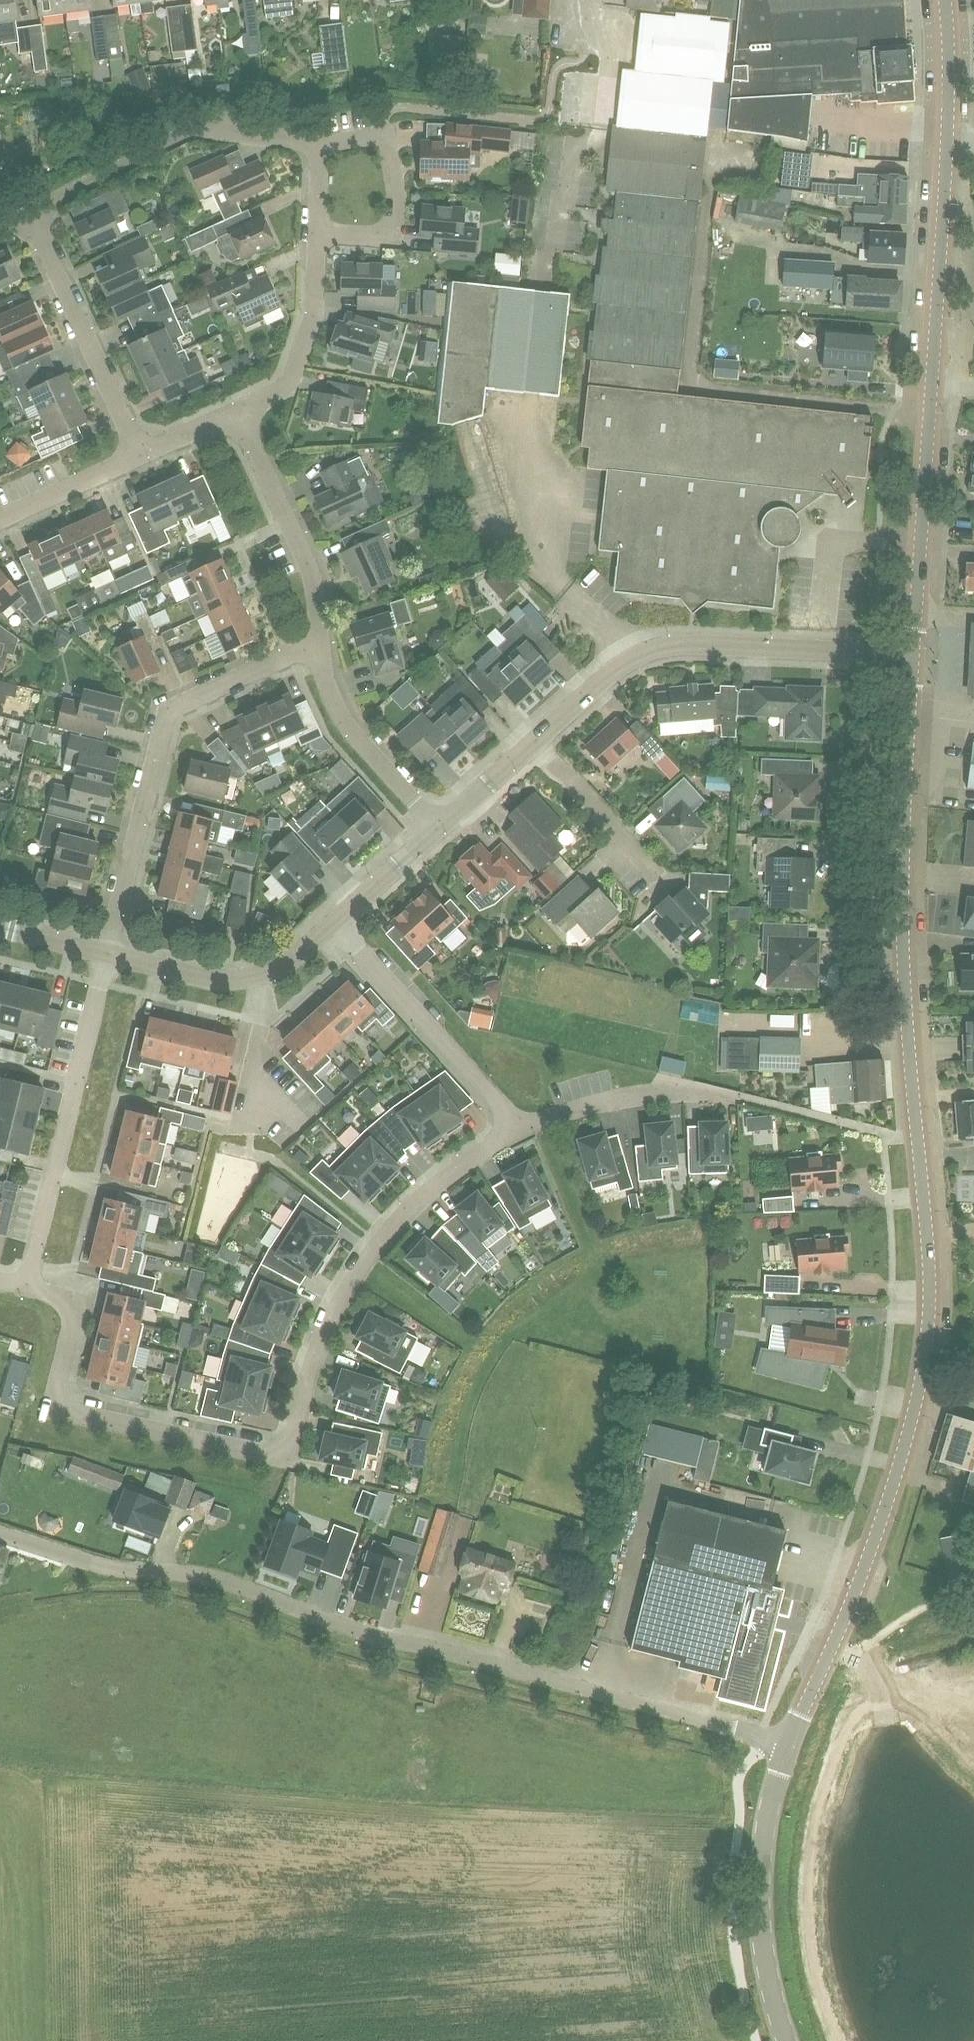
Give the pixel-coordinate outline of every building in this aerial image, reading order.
[(5,45),(2,23),(17,21),(13,0),(0,0),(0,46),(5,45)] [(64,0),(38,0),(40,18),(65,14),(68,34),(64,0)] [(68,34),(80,32),(77,12),(92,10),(90,0),(64,0),(68,34)] [(141,4),(143,14),(154,13),(153,2),(167,0),(140,0),(141,4)] [(217,0),(204,0),(205,2),(205,7),(217,5),(217,10),(219,10),(217,0)] [(219,10),(230,8),(229,0),(217,0),(219,10)] [(248,42),(260,40),(255,0),(242,0),(248,42)] [(266,19),(294,15),(292,0),(264,0),(266,19)] [(512,14),(523,15),(523,17),(548,18),(549,0),(513,0),(512,14)] [(625,9),(659,13),(660,0),(626,0),(625,9)] [(914,82),(911,45),(906,46),(903,1),(869,3),(869,4),(770,10),(767,0),(739,0),(736,20),(730,82),(725,131),(776,136),(804,141),(812,96),(851,94),(851,101),(861,101),(861,103),(877,102),(877,104),(913,102),(912,82),(914,82)] [(706,136),(712,80),(723,81),(728,24),(727,23),(728,21),(732,21),(733,3),(716,1),(713,17),(704,17),(676,15),(675,19),(644,15),(639,71),(627,70),(621,127),(693,135),(706,136)] [(191,5),(180,6),(186,51),(197,49),(191,5)] [(186,51),(180,6),(166,8),(172,53),(186,51)] [(117,14),(105,16),(111,61),(122,59),(117,14)] [(111,61),(105,16),(91,18),(97,62),(110,60),(111,61)] [(343,23),(319,26),(325,74),(349,71),(343,23)] [(29,27),(35,71),(35,72),(48,71),(42,25),(29,27)] [(35,71),(29,27),(16,28),(19,55),(31,53),(34,72),(35,71)] [(466,39),(439,36),(436,69),(462,72),(466,39)] [(466,145),(472,145),(472,150),(480,151),(480,148),(508,151),(510,131),(446,124),(446,144),(421,143),(421,177),(431,178),(431,182),(453,182),(453,178),(469,178),(469,167),(466,167),(466,145)] [(799,523),(798,519),(795,515),(823,494),(824,494),(824,492),(835,493),(843,486),(844,476),(865,478),(872,416),(677,395),(699,199),(686,198),(693,135),(621,127),(616,127),(609,191),(617,192),(611,248),(603,247),(600,276),(604,276),(601,304),(597,303),(594,332),(598,332),(594,360),(590,360),(590,361),(594,361),(591,387),(588,386),(583,428),(591,429),(587,469),(607,471),(598,550),(618,552),(615,578),(628,593),(758,607),(774,594),(779,548),(784,548),(788,547),(791,545),(795,542),(797,539),(799,535),(800,531),(800,527),(799,523)] [(261,167),(259,162),(231,174),(223,156),(191,171),(200,189),(201,189),(205,198),(224,189),(231,204),(270,186),(268,181),(269,177),(265,169),(261,167)] [(837,185),(837,194),(864,197),(863,206),(878,207),(878,208),(905,210),(907,176),(857,173),(856,185),(837,185)] [(791,180),(790,190),(834,193),(835,184),(791,180)] [(788,206),(789,204),(767,199),(770,188),(768,188),(766,195),(744,190),(742,194),(718,189),(715,202),(714,202),(712,211),(714,211),(712,219),(734,222),(734,225),(780,234),(784,217),(789,218),(792,208),(788,206)] [(834,193),(790,190),(770,188),(767,199),(789,204),(790,196),(833,200),(834,193)] [(119,216),(130,211),(121,191),(93,204),(98,216),(76,226),(87,251),(121,235),(116,223),(121,221),(119,216)] [(864,197),(837,194),(836,205),(854,206),(853,221),(905,224),(905,210),(878,208),(878,207),(863,206),(864,197)] [(510,223),(526,224),(528,197),(513,196),(510,223)] [(420,236),(434,238),(433,251),(477,255),(479,230),(463,228),(465,209),(423,206),(420,236)] [(237,215),(213,226),(220,242),(218,246),(222,253),(225,255),(227,259),(232,260),(240,257),(241,259),(275,243),(264,217),(242,227),(237,215)] [(902,265),(904,234),(870,233),(863,233),(862,248),(869,248),(869,263),(902,265)] [(154,259),(144,237),(103,255),(109,268),(97,273),(108,297),(143,281),(138,271),(144,268),(142,264),(154,259)] [(22,279),(14,261),(10,262),(5,251),(0,254),(0,289),(22,279)] [(502,258),(501,277),(527,278),(527,258),(502,258)] [(834,264),(794,262),(775,261),(774,286),(792,287),(792,285),(831,288),(831,305),(847,306),(847,308),(864,309),(864,307),(898,310),(900,283),(886,282),(886,280),(834,277),(834,264)] [(382,280),(382,265),(342,264),(341,294),(358,295),(358,308),(395,309),(395,287),(388,287),(388,283),(385,280),(382,280)] [(247,328),(283,311),(267,277),(242,288),(236,275),(207,288),(218,312),(231,305),(237,308),(247,328)] [(174,310),(162,285),(147,292),(143,281),(108,297),(119,321),(143,310),(148,323),(174,311),(174,310)] [(570,295),(518,289),(453,282),(438,424),(451,425),(482,415),(485,389),(559,397),(570,295)] [(32,303),(13,311),(9,310),(5,300),(0,302),(0,336),(4,344),(43,326),(32,303)] [(170,342),(185,336),(174,311),(148,323),(154,335),(130,346),(141,370),(176,354),(170,342)] [(391,339),(397,321),(346,311),(343,324),(339,322),(331,349),(355,356),(351,369),(370,375),(374,362),(371,361),(379,335),(391,339)] [(35,359),(54,350),(43,326),(4,344),(14,367),(6,371),(12,384),(38,373),(33,363),(35,359)] [(871,371),(874,335),(826,331),(826,335),(823,335),(821,337),(820,351),(822,353),(825,353),(823,367),(849,369),(848,380),(866,382),(867,370),(871,371)] [(444,362),(443,345),(430,346),(431,363),(444,362)] [(152,394),(160,390),(166,402),(208,383),(197,358),(181,366),(176,354),(141,370),(152,394)] [(76,399),(65,375),(44,385),(38,373),(12,384),(24,410),(37,404),(42,415),(76,399)] [(363,413),(368,389),(348,385),(345,399),(315,393),(309,419),(348,427),(352,410),(363,413)] [(87,423),(76,399),(42,415),(46,426),(41,428),(43,431),(32,436),(42,458),(68,447),(62,434),(87,423)] [(18,469),(38,461),(32,446),(12,455),(18,469)] [(357,517),(378,507),(365,477),(368,476),(360,457),(347,463),(346,462),(322,473),(331,492),(316,498),(328,524),(355,512),(357,517)] [(186,475),(162,486),(178,520),(188,516),(194,528),(222,516),(210,490),(196,497),(186,475)] [(179,524),(178,520),(162,486),(138,497),(150,522),(135,529),(147,554),(171,543),(165,530),(179,524)] [(87,520),(102,552),(107,563),(138,549),(130,532),(119,537),(108,511),(87,520)] [(381,537),(392,532),(386,519),(362,530),(367,542),(341,554),(349,572),(355,569),(366,593),(393,580),(385,561),(391,558),(381,537)] [(102,552),(87,520),(68,529),(82,561),(102,552)] [(86,569),(82,561),(68,529),(48,538),(62,569),(75,564),(79,572),(86,569)] [(43,579),(62,569),(48,538),(28,547),(40,573),(29,578),(30,581),(40,603),(46,616),(57,611),(43,579)] [(231,579),(222,559),(196,571),(191,560),(157,575),(162,586),(171,583),(182,578),(191,597),(199,594),(231,579)] [(966,566),(964,591),(973,591),(973,566),(966,566)] [(30,581),(14,588),(0,571),(0,611),(2,614),(11,605),(16,611),(19,609),(34,626),(46,616),(40,603),(30,581)] [(240,599),(231,579),(199,594),(208,614),(240,599)] [(115,580),(95,590),(103,607),(104,607),(102,603),(122,594),(115,580)] [(467,588),(459,591),(467,614),(476,611),(467,588)] [(103,607),(95,590),(76,599),(84,616),(104,607),(103,607)] [(249,619),(240,599),(208,614),(217,634),(249,619)] [(152,615),(149,617),(154,629),(170,621),(165,609),(160,612),(152,615)] [(154,629),(149,617),(147,613),(134,619),(137,626),(129,630),(135,642),(119,649),(134,683),(159,672),(145,643),(158,637),(154,629)] [(372,661),(376,676),(403,668),(395,643),(397,642),(388,613),(352,624),(361,653),(370,650),(373,661),(372,661)] [(531,648),(545,636),(525,614),(504,632),(512,640),(500,652),(508,660),(533,688),(552,671),(531,648)] [(258,639),(249,619),(217,634),(226,654),(258,639)] [(18,639),(0,626),(0,657),(1,657),(2,653),(14,656),(18,639)] [(177,638),(173,628),(160,634),(165,643),(177,638)] [(183,649),(170,654),(180,675),(193,669),(183,649)] [(533,688),(508,660),(489,678),(478,666),(467,676),(487,697),(497,687),(513,706),(533,688)] [(488,728),(469,708),(481,697),(463,676),(440,696),(446,703),(435,712),(442,719),(467,747),(488,728)] [(0,682),(0,702),(4,703),(5,696),(14,698),(17,686),(0,682)] [(736,716),(737,710),(720,709),(719,701),(712,702),(711,685),(697,686),(697,683),(686,684),(687,687),(671,688),(671,692),(657,694),(659,717),(673,716),(674,720),(712,717),(713,725),(720,725),(721,737),(735,737),(736,716)] [(418,687),(406,688),(407,707),(420,706),(418,687)] [(819,740),(821,688),(787,687),(787,690),(755,688),(754,709),(737,708),(737,710),(736,716),(753,716),(753,714),(786,716),(785,738),(819,740)] [(65,700),(58,727),(104,738),(107,724),(115,727),(122,701),(85,692),(82,704),(65,700)] [(323,736),(311,711),(298,717),(289,695),(261,707),(277,742),(295,734),(301,746),(323,736)] [(277,742),(261,707),(237,718),(244,735),(241,743),(231,747),(249,770),(270,760),(264,748),(277,742)] [(467,747),(442,719),(433,727),(427,719),(424,722),(420,717),(398,736),(423,763),(436,751),(448,765),(467,747)] [(663,749),(643,728),(633,737),(616,720),(586,747),(606,770),(636,743),(651,759),(663,749)] [(11,742),(26,746),(28,737),(33,738),(35,725),(26,723),(23,736),(12,733),(11,742)] [(118,762),(106,758),(109,745),(71,735),(64,763),(78,767),(75,778),(112,787),(118,762)] [(24,754),(26,746),(11,742),(9,750),(24,754)] [(964,811),(973,812),(973,743),(967,789),(964,811)] [(229,752),(211,767),(191,762),(184,790),(223,799),(229,777),(239,780),(247,774),(229,752)] [(676,782),(689,773),(674,754),(662,763),(676,782)] [(782,817),(816,818),(818,776),(794,775),(794,759),(761,758),(760,774),(776,775),(775,800),(782,801),(782,817)] [(712,792),(733,791),(732,770),(711,771),(712,792)] [(362,807),(375,795),(358,777),(326,806),(360,844),(379,827),(362,807)] [(705,801),(684,777),(662,797),(672,808),(653,825),(679,854),(707,828),(693,812),(705,801)] [(106,812),(112,787),(75,778),(72,789),(55,785),(48,812),(87,822),(90,808),(106,812)] [(549,835),(561,824),(534,794),(510,816),(517,823),(506,833),(539,868),(561,848),(549,835)] [(360,844),(326,806),(296,833),(312,851),(323,841),(341,861),(360,844)] [(208,842),(215,844),(219,826),(243,832),(245,825),(259,828),(261,821),(246,817),(247,816),(223,810),(208,807),(206,819),(179,812),(174,834),(208,842)] [(74,821),(47,814),(40,845),(57,849),(55,860),(92,869),(98,844),(70,838),(74,821)] [(967,820),(963,865),(973,866),(973,821),(967,820)] [(205,854),(208,842),(174,834),(169,855),(222,868),(225,859),(205,854)] [(311,877),(321,867),(291,834),(272,851),(283,863),(271,873),(297,901),(317,883),(311,877)] [(813,880),(814,859),(790,859),(790,839),(757,837),(756,871),(766,871),(766,884),(772,884),(771,907),(806,908),(807,880),(813,880)] [(517,888),(530,876),(500,844),(488,855),(479,844),(457,864),(483,894),(505,875),(517,888)] [(220,876),(222,868),(169,855),(163,876),(198,884),(201,871),(220,876)] [(85,895),(92,869),(55,860),(52,872),(38,869),(31,898),(54,904),(58,888),(85,895)] [(546,873),(540,879),(552,892),(558,886),(546,873)] [(707,908),(708,891),(729,892),(730,874),(709,873),(708,890),(691,889),(688,893),(685,889),(672,900),(669,897),(654,910),(661,918),(655,923),(671,940),(691,922),(694,926),(707,914),(704,911),(707,908)] [(203,918),(211,887),(198,884),(163,876),(158,897),(186,904),(183,916),(201,920),(203,918)] [(593,892),(578,876),(542,909),(565,934),(577,923),(591,938),(619,912),(597,889),(593,892)] [(552,892),(540,879),(534,884),(546,897),(552,892)] [(413,904),(410,907),(442,942),(468,918),(451,899),(442,907),(427,891),(424,894),(422,891),(411,901),(413,904)] [(247,900),(233,897),(226,926),(243,930),(247,900)] [(968,898),(965,927),(973,928),(973,899),(968,898)] [(441,942),(442,942),(410,907),(406,910),(404,908),(393,917),(396,920),(393,923),(407,939),(398,947),(419,969),(436,953),(426,943),(435,935),(441,942)] [(188,931),(202,935),(204,925),(190,921),(188,931)] [(763,926),(762,952),(770,953),(769,970),(777,970),(776,985),(815,987),(817,940),(783,939),(784,927),(763,926)] [(962,955),(962,988),(973,988),(973,955),(962,955)] [(379,997),(370,1005),(350,983),(333,998),(363,1031),(379,1017),(385,1024),(395,1015),(379,997)] [(28,991),(7,986),(0,1015),(0,1027),(18,1032),(28,991)] [(50,996),(28,991),(18,1032),(40,1037),(50,996)] [(363,1031),(333,998),(317,1013),(341,1039),(356,1025),(362,1032),(363,1031)] [(341,1039),(317,1013),(301,1027),(331,1060),(332,1060),(325,1053),(341,1039)] [(469,1025),(490,1029),(492,1019),(471,1015),(469,1025)] [(162,1069),(172,1025),(150,1020),(145,1041),(132,1038),(125,1067),(138,1070),(140,1063),(162,1069)] [(963,1048),(973,1048),(973,1022),(967,1023),(967,1035),(963,1035),(963,1048)] [(184,1069),(193,1030),(172,1025),(162,1069),(164,1064),(184,1069)] [(315,1075),(331,1060),(301,1027),(284,1042),(305,1065),(296,1073),(315,1094),(325,1086),(315,1075)] [(206,1069),(214,1035),(193,1030),(184,1069),(185,1069),(186,1065),(206,1069)] [(236,1041),(214,1035),(206,1069),(228,1075),(236,1041)] [(799,1073),(801,1039),(759,1038),(728,1037),(727,1070),(739,1070),(739,1071),(758,1072),(758,1071),(799,1073)] [(13,1051),(0,1047),(0,1060),(11,1062),(13,1051)] [(963,1048),(963,1060),(967,1061),(967,1072),(973,1072),(973,1048),(963,1048)] [(387,1057),(381,1050),(372,1058),(378,1065),(387,1057)] [(27,1054),(13,1051),(11,1062),(24,1066),(27,1054)] [(662,1057),(659,1070),(683,1076),(686,1063),(662,1057)] [(831,1104),(885,1100),(882,1060),(815,1064),(816,1088),(829,1087),(831,1104)] [(360,1075),(354,1067),(345,1076),(351,1083),(360,1075)] [(611,1069),(558,1090),(564,1105),(617,1084),(611,1069)] [(445,1071),(414,1092),(443,1134),(446,1131),(448,1134),(461,1125),(459,1122),(463,1119),(449,1100),(463,1090),(445,1071)] [(0,1088),(0,1102),(38,1111),(43,1089),(2,1079),(0,1088)] [(213,1110),(230,1114),(238,1083),(220,1079),(213,1110)] [(169,1090),(157,1087),(155,1096),(166,1099),(169,1090)] [(443,1134),(414,1092),(393,1106),(378,1119),(395,1139),(408,1128),(422,1148),(426,1145),(428,1148),(441,1139),(439,1136),(443,1134)] [(956,1103),(959,1138),(973,1137),(973,1142),(973,1101),(956,1103)] [(38,1111),(0,1102),(0,1124),(33,1132),(38,1111)] [(128,1112),(123,1133),(167,1144),(172,1122),(181,1125),(184,1113),(161,1107),(158,1119),(128,1112)] [(688,1148),(689,1174),(729,1173),(727,1123),(718,1123),(717,1118),(700,1119),(701,1148),(688,1148)] [(382,1150),(395,1139),(378,1119),(363,1132),(346,1149),(382,1185),(385,1181),(388,1184),(399,1173),(396,1170),(399,1167),(382,1150)] [(636,1151),(639,1182),(663,1179),(662,1170),(677,1168),(673,1123),(667,1124),(667,1119),(651,1120),(651,1125),(646,1126),(649,1150),(636,1151)] [(33,1132),(0,1124),(0,1147),(1,1147),(0,1151),(0,1160),(12,1163),(15,1151),(27,1154),(33,1132)] [(587,1171),(593,1189),(617,1182),(619,1191),(633,1188),(624,1153),(611,1157),(603,1129),(587,1134),(588,1138),(579,1141),(584,1159),(581,1160),(584,1172),(587,1171)] [(161,1165),(166,1145),(167,1144),(123,1133),(118,1154),(161,1165)] [(199,1152),(189,1149),(186,1161),(196,1163),(199,1152)] [(382,1185),(346,1149),(329,1166),(322,1159),(310,1172),(337,1195),(347,1185),(364,1202),(367,1199),(370,1202),(381,1191),(378,1188),(382,1185)] [(803,1158),(789,1159),(792,1191),(806,1189),(807,1192),(823,1191),(822,1188),(837,1187),(836,1171),(840,1171),(839,1155),(822,1156),(821,1152),(803,1154),(803,1158)] [(156,1187),(161,1165),(118,1154),(113,1176),(156,1187)] [(552,1206),(528,1162),(519,1167),(517,1163),(502,1171),(516,1196),(503,1204),(520,1229),(532,1222),(529,1218),(552,1206)] [(193,1173),(184,1170),(181,1182),(190,1184),(193,1173)] [(12,1215),(20,1184),(2,1180),(0,1187),(0,1212),(12,1215)] [(477,1256),(508,1232),(477,1193),(473,1196),(470,1192),(457,1202),(460,1206),(456,1209),(471,1228),(461,1236),(477,1256)] [(304,1194),(282,1229),(324,1256),(327,1252),(330,1254),(338,1241),(335,1239),(337,1235),(317,1222),(325,1210),(304,1194)] [(136,1229),(145,1232),(149,1214),(166,1218),(170,1203),(139,1195),(136,1206),(107,1199),(102,1221),(136,1229)] [(794,1212),(793,1196),(762,1199),(764,1213),(794,1212)] [(131,1250),(136,1229),(102,1221),(97,1242),(131,1250)] [(321,1260),(324,1256),(282,1229),(268,1249),(261,1264),(283,1276),(290,1264),(310,1277),(313,1273),(316,1275),(324,1262),(321,1260)] [(797,1240),(799,1272),(814,1271),(814,1274),(830,1272),(830,1270),(845,1269),(843,1253),(848,1252),(847,1236),(829,1238),(829,1234),(811,1236),(811,1239),(797,1240)] [(476,1284),(487,1272),(477,1263),(456,1240),(443,1255),(421,1235),(410,1248),(413,1251),(407,1259),(421,1270),(418,1273),(428,1282),(430,1279),(445,1292),(462,1273),(465,1276),(466,1275),(476,1284)] [(143,1253),(131,1250),(97,1242),(91,1264),(121,1271),(118,1283),(143,1289),(153,1291),(156,1278),(138,1274),(143,1253)] [(199,1245),(188,1243),(185,1254),(196,1257),(199,1245)] [(277,1288),(283,1276),(261,1264),(253,1278),(243,1301),(289,1321),(291,1317),(294,1318),(301,1303),(297,1302),(299,1298),(277,1288)] [(799,1296),(800,1278),(765,1275),(764,1293),(799,1296)] [(166,1294),(153,1291),(143,1289),(140,1300),(110,1293),(105,1315),(144,1324),(144,1323),(139,1322),(143,1306),(162,1310),(166,1294)] [(287,1325),(289,1321),(243,1301),(233,1324),(228,1339),(253,1347),(257,1334),(279,1344),(281,1340),(284,1341),(291,1327),(287,1325)] [(788,1354),(763,1350),(757,1371),(821,1387),(826,1368),(823,1367),(824,1361),(843,1364),(848,1332),(824,1328),(825,1311),(767,1308),(767,1322),(792,1326),(788,1354)] [(418,1338),(397,1327),(399,1324),(387,1318),(385,1321),(369,1313),(365,1321),(361,1319),(353,1335),(379,1348),(373,1359),(400,1373),(418,1338)] [(139,1345),(144,1324),(105,1315),(100,1336),(139,1345)] [(194,1324),(184,1322),(182,1333),(191,1336),(194,1324)] [(191,1336),(181,1333),(179,1345),(188,1347),(191,1336)] [(134,1366),(139,1345),(100,1336),(95,1357),(138,1367),(139,1367),(134,1366)] [(248,1361),(253,1347),(228,1339),(223,1354),(217,1378),(222,1380),(266,1391),(267,1386),(270,1387),(274,1372),(270,1371),(272,1367),(248,1361)] [(146,1381),(136,1379),(138,1367),(95,1357),(90,1379),(119,1386),(116,1397),(141,1403),(146,1381)] [(176,1364),(167,1362),(164,1373),(173,1376),(176,1364)] [(379,1423),(391,1386),(343,1371),(342,1376),(337,1374),(332,1390),(337,1391),(335,1396),(358,1404),(354,1416),(379,1423)] [(264,1395),(266,1391),(222,1380),(219,1390),(207,1387),(200,1415),(232,1423),(235,1409),(260,1415),(261,1411),(264,1411),(268,1396),(264,1395)] [(948,1416),(941,1438),(973,1447),(973,1423),(948,1416)] [(651,1423),(643,1454),(697,1467),(704,1436),(651,1423)] [(354,1467),(364,1469),(367,1454),(377,1456),(382,1433),(353,1426),(350,1438),(321,1432),(318,1449),(322,1450),(320,1459),(333,1462),(330,1474),(352,1479),(354,1467)] [(812,1466),(814,1466),(817,1454),(790,1447),(793,1435),(764,1428),(760,1445),(771,1448),(765,1473),(807,1484),(812,1466)] [(941,1438),(935,1460),(973,1471),(964,1501),(973,1504),(973,1447),(941,1438)] [(125,1475),(73,1456),(67,1472),(118,1492),(125,1475)] [(174,1475),(172,1480),(164,1501),(186,1511),(196,1483),(174,1475)] [(159,1537),(162,1530),(170,1506),(127,1490),(115,1521),(159,1537)] [(215,1498),(196,1490),(188,1509),(208,1517),(215,1498)] [(397,1498),(370,1490),(364,1512),(391,1519),(397,1498)] [(653,1560),(630,1645),(679,1658),(677,1664),(723,1676),(725,1676),(720,1695),(752,1703),(771,1629),(774,1630),(775,1628),(771,1627),(775,1614),(778,1615),(778,1613),(775,1612),(781,1592),(771,1589),(786,1531),(716,1512),(694,1507),(668,1500),(653,1560)] [(436,1551),(456,1550),(454,1515),(435,1516),(436,1551)] [(312,1532),(281,1521),(265,1566),(297,1577),(300,1567),(308,1570),(307,1572),(318,1575),(320,1570),(343,1578),(358,1533),(334,1524),(327,1544),(310,1538),(312,1532)] [(941,1539),(950,1580),(969,1576),(960,1535),(941,1539)] [(0,1545),(0,1577),(9,1548),(0,1545)] [(416,1555),(391,1547),(388,1558),(369,1552),(368,1555),(365,1554),(360,1570),(364,1571),(355,1598),(385,1607),(393,1583),(406,1587),(416,1555)] [(508,1587),(515,1562),(468,1547),(460,1572),(465,1574),(459,1591),(498,1603),(503,1586),(508,1587)]
